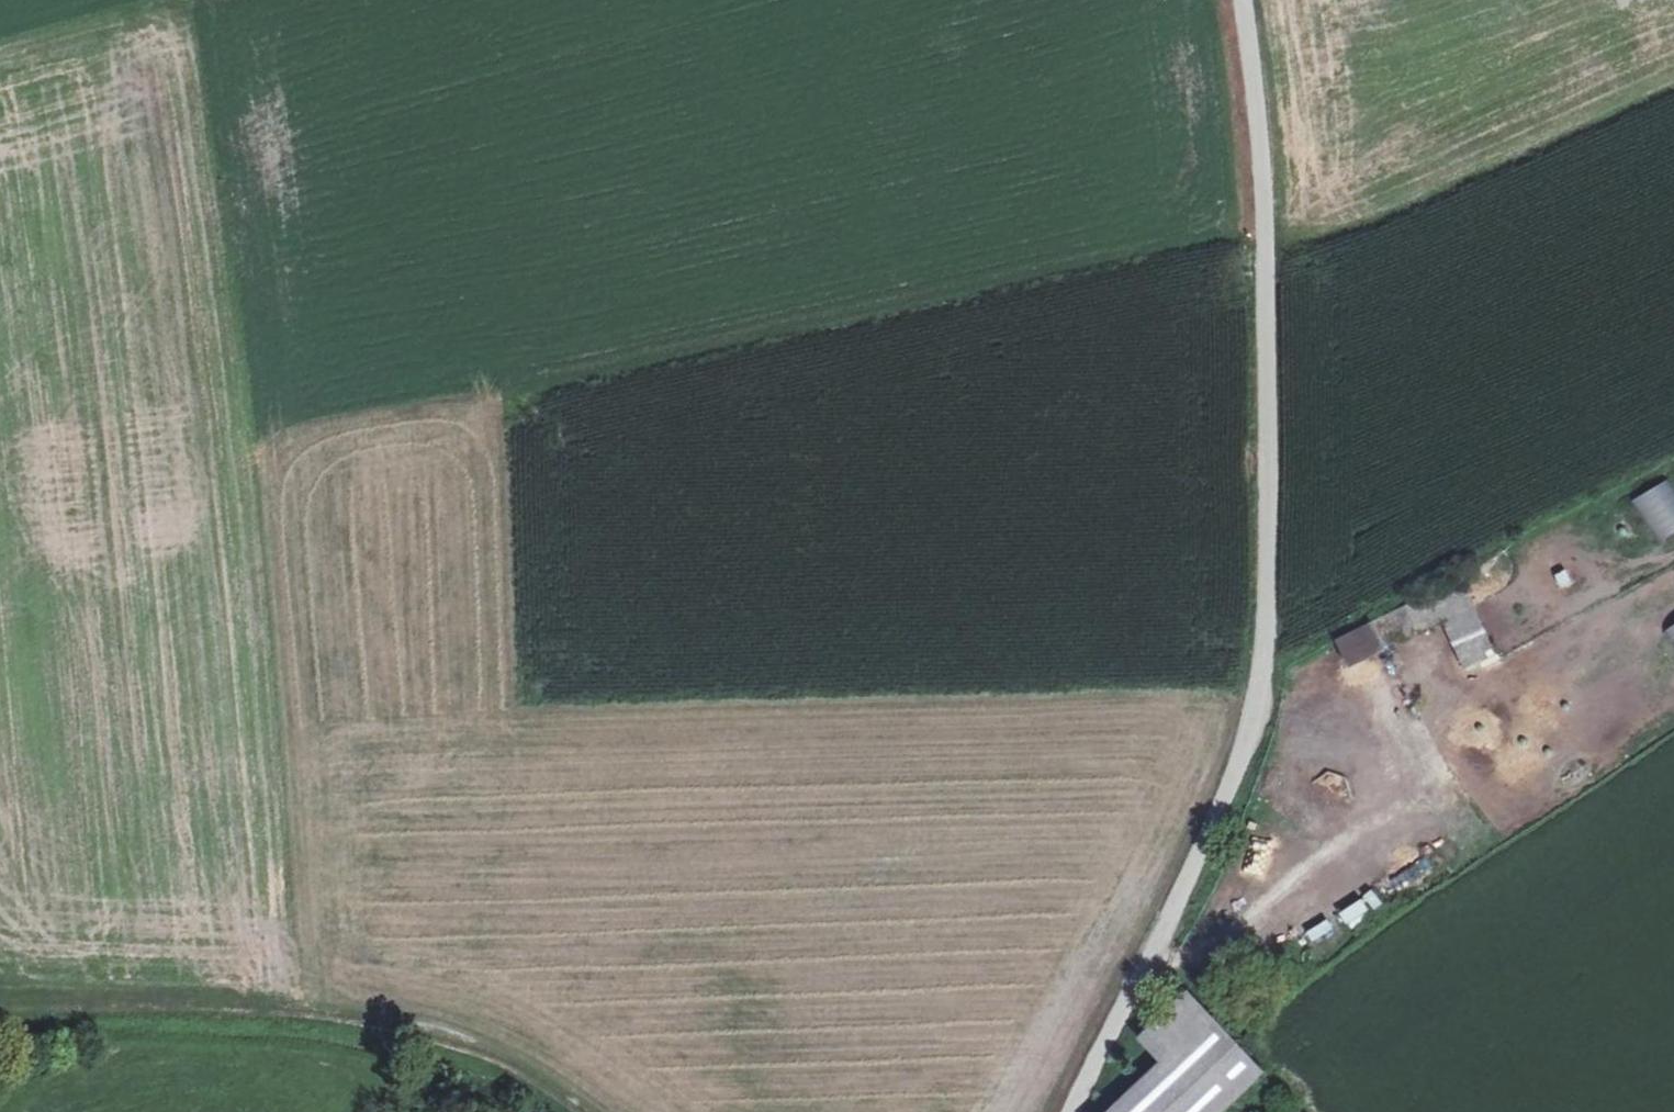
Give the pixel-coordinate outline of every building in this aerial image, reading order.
[(1374,624),(1337,642),(1351,670),(1388,652),(1374,624)] [(1346,923),(1368,910),(1359,896),(1337,909),(1346,923)] [(1260,1079),(1180,998),(1130,1047),(1154,1073),(1110,1111),(1225,1111),(1260,1079)]
